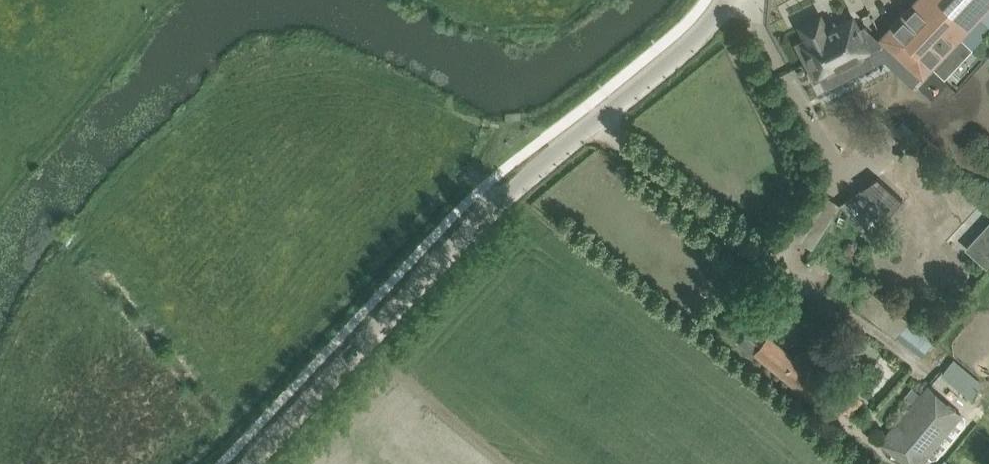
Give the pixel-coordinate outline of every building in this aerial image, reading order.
[(887,33),(887,41),(896,49),(916,68),(923,75),(933,65),(960,35),(972,47),(988,29),(988,24),(980,15),(988,5),(988,0),(916,0),(904,13),(905,14),(887,33)] [(980,15),(988,24),(988,5),(980,15)] [(807,40),(797,45),(813,77),(820,74),(827,86),(874,63),(868,50),(882,43),(868,30),(861,34),(853,17),(828,29),(820,15),(800,25),(807,40)] [(971,252),(987,267),(988,264),(988,232),(971,252)] [(868,287),(856,308),(902,335),(914,315),(868,287)] [(805,349),(797,359),(768,336),(756,351),(802,390),(804,386),(814,374),(826,361),(808,346),(805,349)] [(957,358),(946,372),(974,394),(985,380),(957,358)] [(850,413),(863,398),(850,386),(837,401),(850,413)] [(905,463),(923,463),(963,415),(930,387),(901,423),(883,446),(905,463)]
